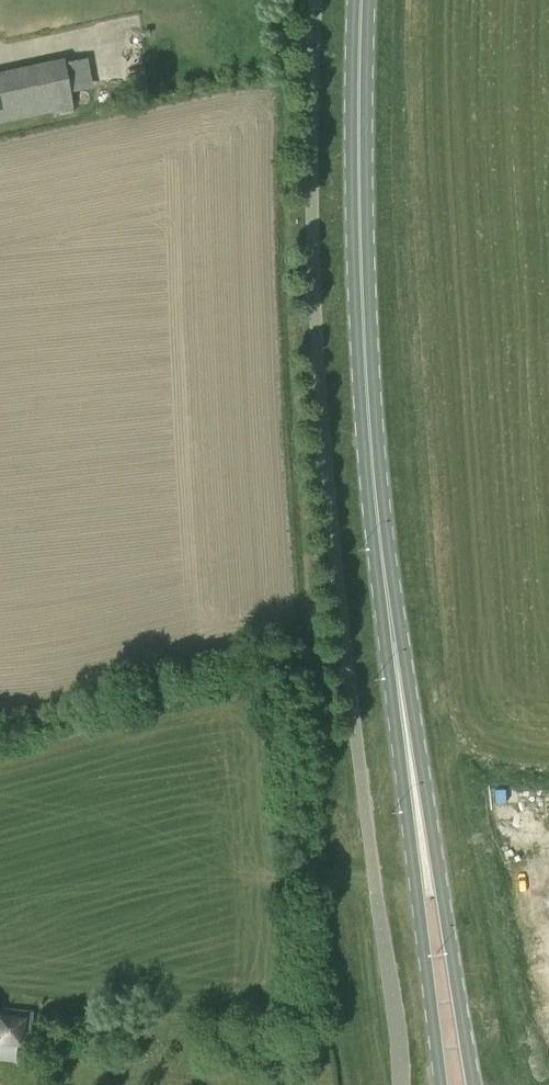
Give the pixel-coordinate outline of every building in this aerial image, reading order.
[(74,107),(64,59),(0,73),(0,123),(74,107)] [(30,1045),(33,1012),(0,1009),(0,1042),(30,1045)]
